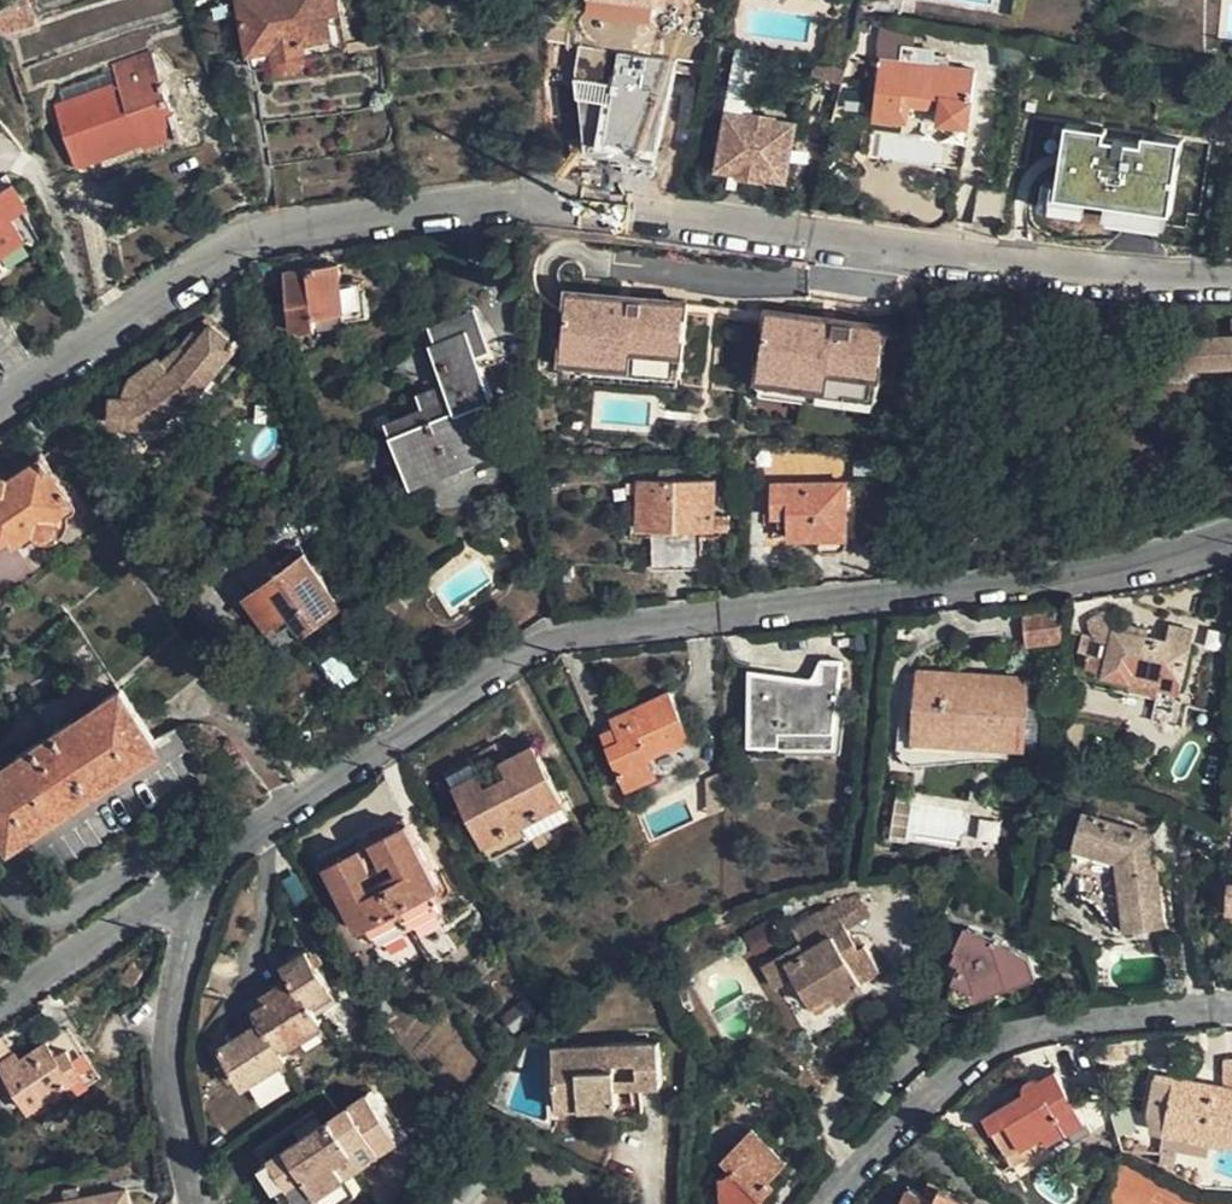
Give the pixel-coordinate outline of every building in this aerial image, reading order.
[(36,24),(27,0),(13,0),(1,8),(0,9),(0,35),(36,24)] [(249,53),(252,53),(273,49),(276,61),(276,62),(281,67),(286,68),(294,69),(301,66),(306,60),(308,54),(304,41),(335,36),(331,14),(340,13),(337,0),(238,0),(249,53)] [(609,14),(610,0),(588,0),(587,12),(609,14)] [(609,14),(652,20),(655,2),(658,0),(610,0),(609,14)] [(873,7),(900,10),(901,0),(873,0),(873,7)] [(346,47),(340,13),(331,14),(335,36),(304,41),(308,54),(346,47)] [(902,46),(882,43),(873,120),(902,122),(903,116),(969,124),(976,67),(950,65),(949,56),(935,53),(935,48),(903,43),(902,46)] [(569,149),(652,159),(665,58),(582,48),(569,149)] [(253,65),(276,61),(273,49),(252,53),(253,65)] [(137,141),(177,127),(149,51),(112,64),(119,82),(54,105),(76,160),(135,139),(137,141)] [(1080,139),(1143,149),(1150,105),(1102,96),(1102,102),(1051,94),(1046,140),(1051,146),(1056,150),(1066,151),(1072,148),(1080,139)] [(796,133),(729,122),(718,179),(740,184),(767,188),(786,190),(796,133)] [(34,230),(20,209),(27,205),(13,182),(0,189),(0,251),(34,230)] [(767,188),(740,184),(730,200),(769,206),(767,188)] [(1000,227),(1005,189),(977,186),(972,224),(1000,227)] [(34,230),(0,251),(0,262),(1,265),(40,240),(34,230)] [(355,292),(352,282),(341,284),(338,263),(285,270),(292,328),(316,325),(316,316),(343,311),(346,318),(368,314),(365,290),(355,292)] [(363,280),(352,282),(355,292),(365,290),(363,280)] [(678,296),(561,293),(559,361),(589,362),(589,354),(645,355),(645,365),(676,366),(678,296)] [(431,321),(439,339),(482,323),(474,304),(431,321)] [(768,310),(759,375),(788,379),(789,374),(846,381),(845,386),(878,390),(886,325),(768,310)] [(177,348),(169,355),(176,365),(186,355),(210,320),(200,313),(177,348)] [(236,337),(210,320),(186,355),(211,372),(236,337)] [(445,413),(429,419),(392,434),(408,475),(497,440),(481,403),(495,396),(479,355),(493,350),(482,323),(439,339),(431,343),(449,389),(437,395),(445,413)] [(30,357),(10,326),(0,333),(0,362),(7,372),(30,357)] [(1170,344),(1171,371),(1191,372),(1191,366),(1231,363),(1231,334),(1188,336),(1188,344),(1170,344)] [(176,365),(169,355),(161,361),(168,371),(176,365)] [(186,355),(176,365),(168,371),(165,374),(186,401),(197,392),(211,372),(186,355)] [(186,401),(165,374),(138,395),(112,396),(112,424),(139,424),(162,407),(171,413),(186,401)] [(422,401),(429,419),(445,413),(437,395),(422,401)] [(156,423),(171,413),(162,407),(139,424),(156,423)] [(743,448),(742,462),(759,461),(758,449),(743,448)] [(17,539),(34,528),(43,533),(51,532),(56,527),(58,520),(56,510),(71,500),(64,492),(68,489),(41,453),(8,475),(1,474),(0,475),(0,539),(12,532),(17,539)] [(713,529),(714,513),(715,480),(638,480),(639,529),(713,529)] [(771,516),(779,516),(789,516),(789,526),(789,538),(816,538),(816,546),(822,553),(842,552),(848,542),(848,481),(771,482),(771,516)] [(729,513),(714,513),(713,529),(729,529),(729,513)] [(778,525),(789,526),(789,516),(779,516),(778,525)] [(22,545),(43,533),(34,528),(17,539),(22,545)] [(701,535),(651,537),(652,568),(701,568),(701,535)] [(305,551),(246,595),(250,602),(269,628),(292,612),(306,631),(344,604),(305,551)] [(241,618),(250,602),(246,595),(243,593),(232,615),(241,618)] [(1086,619),(1093,637),(1109,640),(1112,628),(1105,609),(1086,619)] [(1052,611),(1017,613),(1019,648),(1054,646),(1052,611)] [(1127,623),(1124,632),(1146,636),(1148,627),(1127,623)] [(1169,641),(1146,636),(1124,632),(1112,628),(1109,640),(1093,637),(1085,666),(1102,671),(1102,673),(1134,681),(1136,672),(1161,678),(1158,686),(1179,691),(1194,629),(1172,624),(1169,641)] [(819,680),(751,673),(751,745),(835,744),(840,707),(836,708),(841,662),(821,661),(819,680)] [(940,740),(939,762),(973,759),(974,747),(974,742),(958,742),(959,730),(1026,736),(1029,679),(917,672),(912,738),(940,740)] [(1134,681),(1158,686),(1161,678),(1136,672),(1134,681)] [(4,835),(151,736),(119,688),(0,767),(0,829),(4,835)] [(610,717),(614,725),(620,738),(607,744),(627,787),(658,773),(651,755),(692,736),(670,689),(610,717)] [(601,731),(607,744),(620,738),(614,725),(601,731)] [(4,835),(9,843),(156,743),(151,736),(4,835)] [(696,738),(692,736),(651,755),(658,773),(668,772),(679,769),(691,763),(699,756),(701,750),(701,746),(700,742),(696,738)] [(911,764),(939,762),(940,740),(912,738),(911,764)] [(479,773),(454,786),(492,856),(572,814),(534,743),(502,761),(508,774),(486,786),(479,773)] [(449,775),(454,786),(479,773),(472,762),(449,775)] [(1050,777),(1072,781),(1074,768),(1051,764),(1050,777)] [(1165,923),(1157,869),(1154,853),(1153,853),(1154,834),(1084,813),(1066,876),(1081,896),(1097,904),(1117,929),(1165,923)] [(433,891),(442,886),(404,816),(370,835),(383,860),(394,855),(402,872),(371,889),(363,872),(371,867),(357,841),(323,859),(360,929),(368,925),(379,943),(442,909),(433,891)] [(1158,854),(1154,853),(1157,869),(1168,867),(1164,858),(1160,855),(1158,854)] [(856,892),(855,892),(816,913),(832,937),(846,929),(870,915),(856,890),(856,892)] [(859,948),(846,929),(832,937),(816,913),(791,928),(799,943),(763,965),(776,987),(793,976),(810,1004),(831,992),(837,1001),(864,984),(862,981),(881,970),(865,944),(859,948)] [(953,959),(961,962),(975,932),(966,928),(953,959)] [(975,932),(961,962),(951,986),(951,992),(953,995),(957,1001),(966,1002),(986,995),(985,993),(1013,982),(1014,984),(1035,976),(1027,956),(975,932)] [(316,963),(310,953),(307,949),(284,963),(291,974),(295,980),(265,1001),(253,1008),(260,1019),(214,1050),(221,1061),(232,1077),(240,1089),(288,1057),(282,1048),(323,1021),(311,1003),(334,989),(316,963)] [(316,951),(310,953),(316,963),(322,958),(316,951)] [(143,972),(129,964),(118,981),(132,991),(143,972)] [(261,994),(265,1001),(295,980),(291,974),(261,994)] [(816,1013),(837,1001),(831,992),(810,1004),(816,1013)] [(500,1016),(513,1032),(537,1012),(525,996),(500,1016)] [(0,1060),(0,1064),(29,1111),(74,1080),(49,1040),(21,1058),(16,1051),(0,1060)] [(640,1076),(640,1086),(661,1085),(660,1040),(553,1047),(557,1109),(617,1106),(617,1086),(617,1076),(616,1062),(639,1060),(640,1076)] [(1224,1085),(1231,1087),(1231,1058),(1224,1058),(1224,1085)] [(223,1082),(232,1077),(221,1061),(214,1067),(223,1082)] [(1149,1112),(1167,1117),(1164,1132),(1167,1131),(1231,1143),(1231,1087),(1224,1085),(1156,1074),(1149,1112)] [(640,1076),(617,1076),(617,1086),(640,1086),(640,1076)] [(1043,1134),(1049,1143),(1055,1139),(1051,1130),(1062,1122),(1040,1084),(1035,1080),(1031,1080),(1027,1081),(1025,1084),(1025,1087),(1025,1092),(984,1117),(1007,1157),(1043,1134)] [(319,1114),(325,1126),(343,1114),(325,1086),(245,1139),(263,1168),(308,1138),(301,1126),(319,1114)] [(387,1114),(374,1093),(343,1114),(325,1126),(308,1138),(263,1168),(287,1203),(344,1203),(361,1193),(350,1173),(390,1146),(375,1120),(387,1114)] [(1153,1129),(1164,1132),(1167,1117),(1149,1112),(1149,1114),(1147,1122),(1149,1126),(1153,1129)] [(301,1126),(308,1138),(325,1126),(319,1114),(301,1126)] [(402,1138),(387,1114),(375,1120),(390,1146),(402,1138)] [(753,1127),(723,1158),(732,1167),(725,1175),(721,1175),(722,1203),(769,1203),(764,1198),(776,1185),(770,1178),(787,1161),(753,1127)] [(1011,1164),(1049,1143),(1043,1134),(1007,1157),(1011,1164)] [(928,1179),(921,1192),(935,1199),(941,1185),(928,1179)] [(941,1185),(935,1199),(921,1192),(908,1186),(900,1203),(966,1203),(969,1198),(941,1185)] [(123,1190),(57,1203),(126,1203),(123,1190)]
